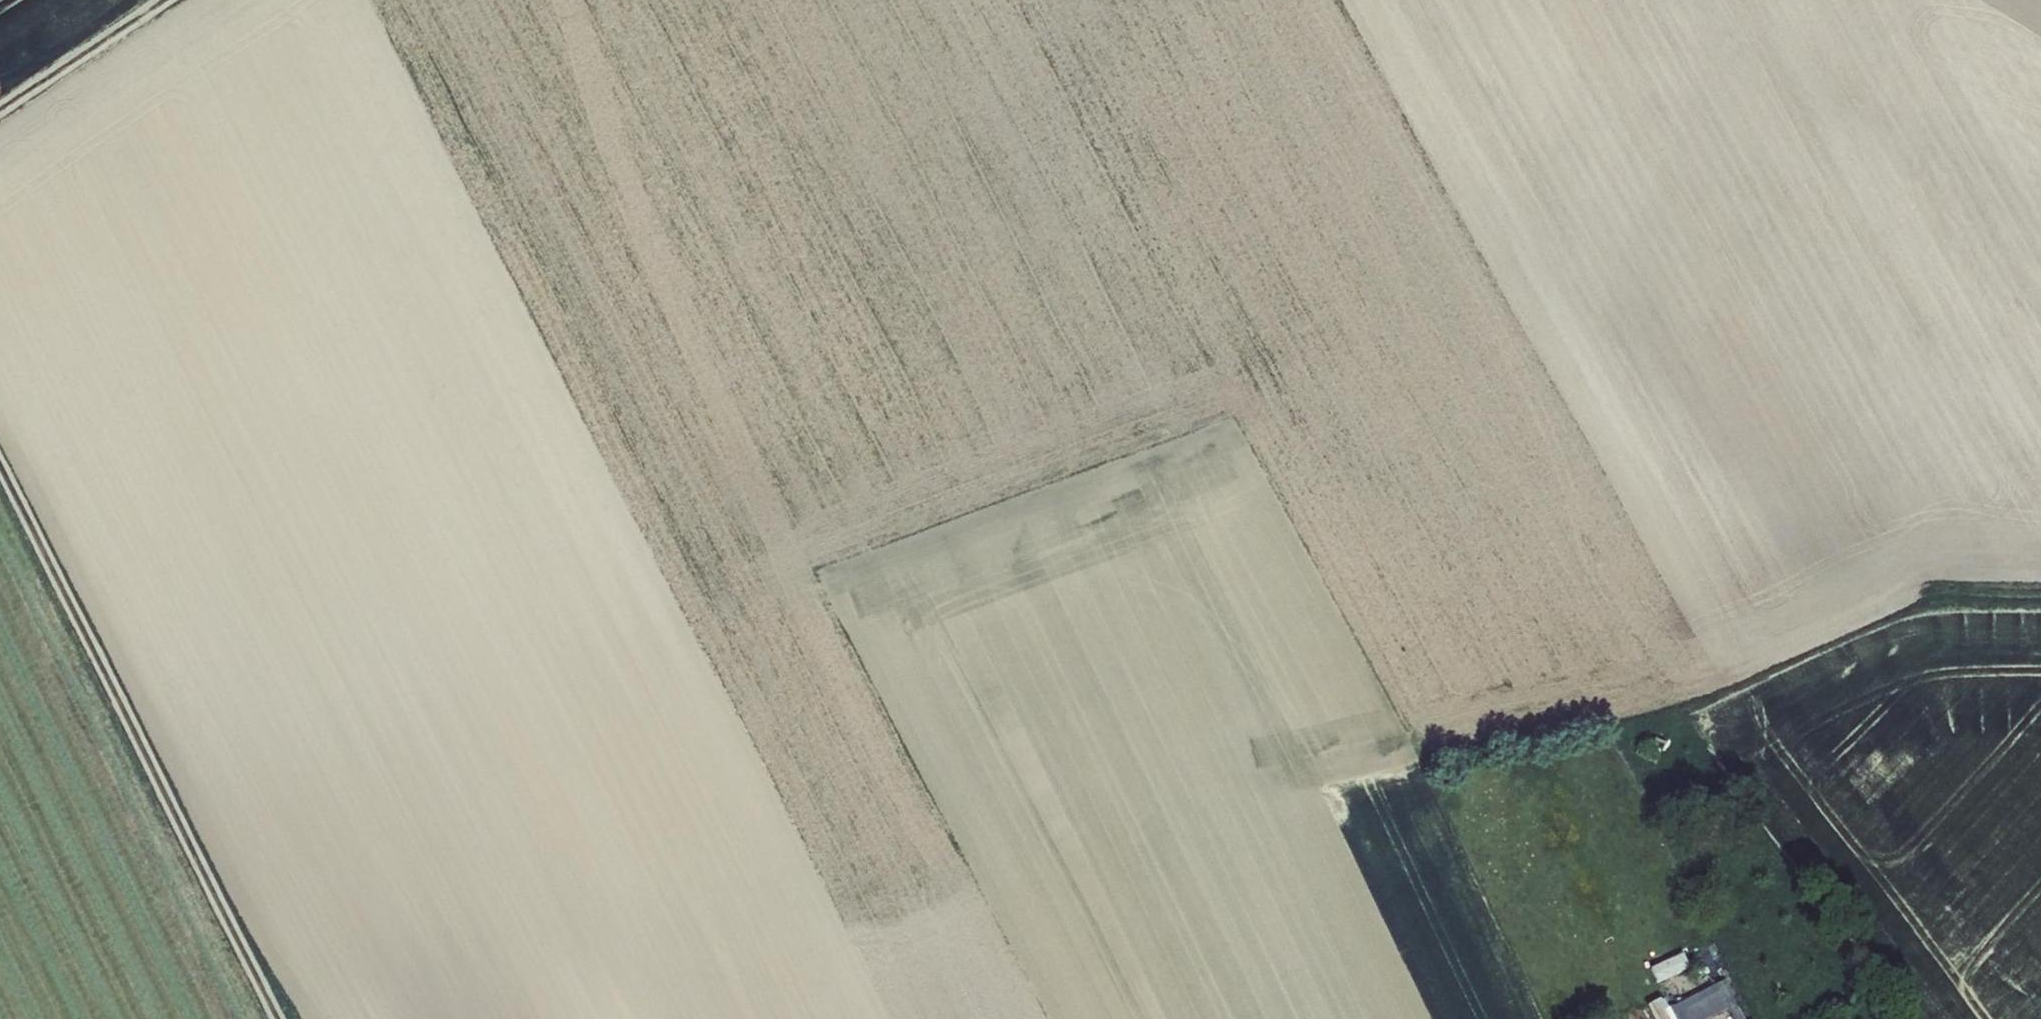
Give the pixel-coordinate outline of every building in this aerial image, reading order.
[(1682,956),(1650,970),(1656,984),(1688,970),(1682,956)] [(1650,1009),(1655,1018),(1713,1018),(1729,1011),(1733,1018),(1744,1018),(1725,982),(1720,984),(1670,1010),(1665,1001),(1650,1009)]
